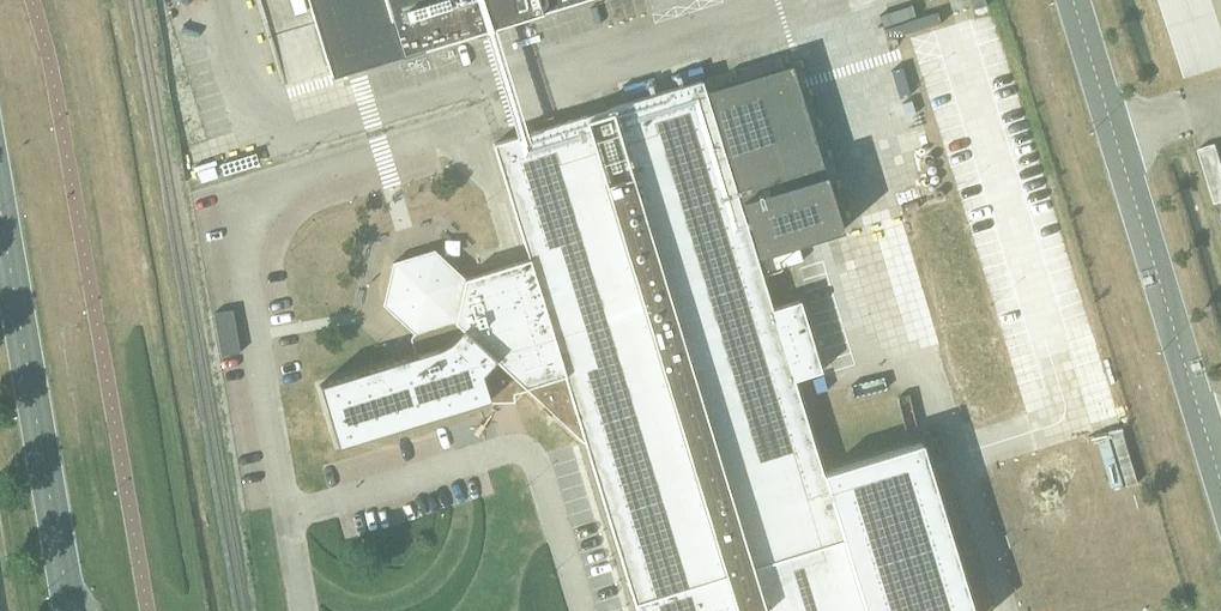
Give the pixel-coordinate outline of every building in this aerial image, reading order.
[(331,74),(572,0),(308,0),(331,74)] [(654,9),(683,0),(651,0),(654,9)] [(987,0),(972,0),(974,9),(988,5),(987,0)] [(1186,73),(1220,63),(1220,0),(1163,0),(1186,73)] [(794,379),(821,370),(800,300),(772,308),(702,79),(494,143),(529,258),(465,278),(434,249),(393,262),(383,303),(410,328),(410,329),(414,333),(419,332),(420,337),(419,337),(418,339),(417,340),(417,341),(417,342),(417,343),(418,344),(419,345),(420,346),(422,346),(423,346),(425,351),(319,384),(327,411),(338,444),(489,398),(489,397),(488,391),(491,390),(492,392),(492,393),(493,394),(495,394),(496,394),(498,394),(499,393),(500,391),(501,390),(501,388),(510,386),(517,379),(576,434),(577,433),(581,437),(580,437),(585,442),(637,610),(973,610),(921,442),(823,472),(794,379)] [(215,312),(222,354),(240,351),(232,308),(215,312)]
